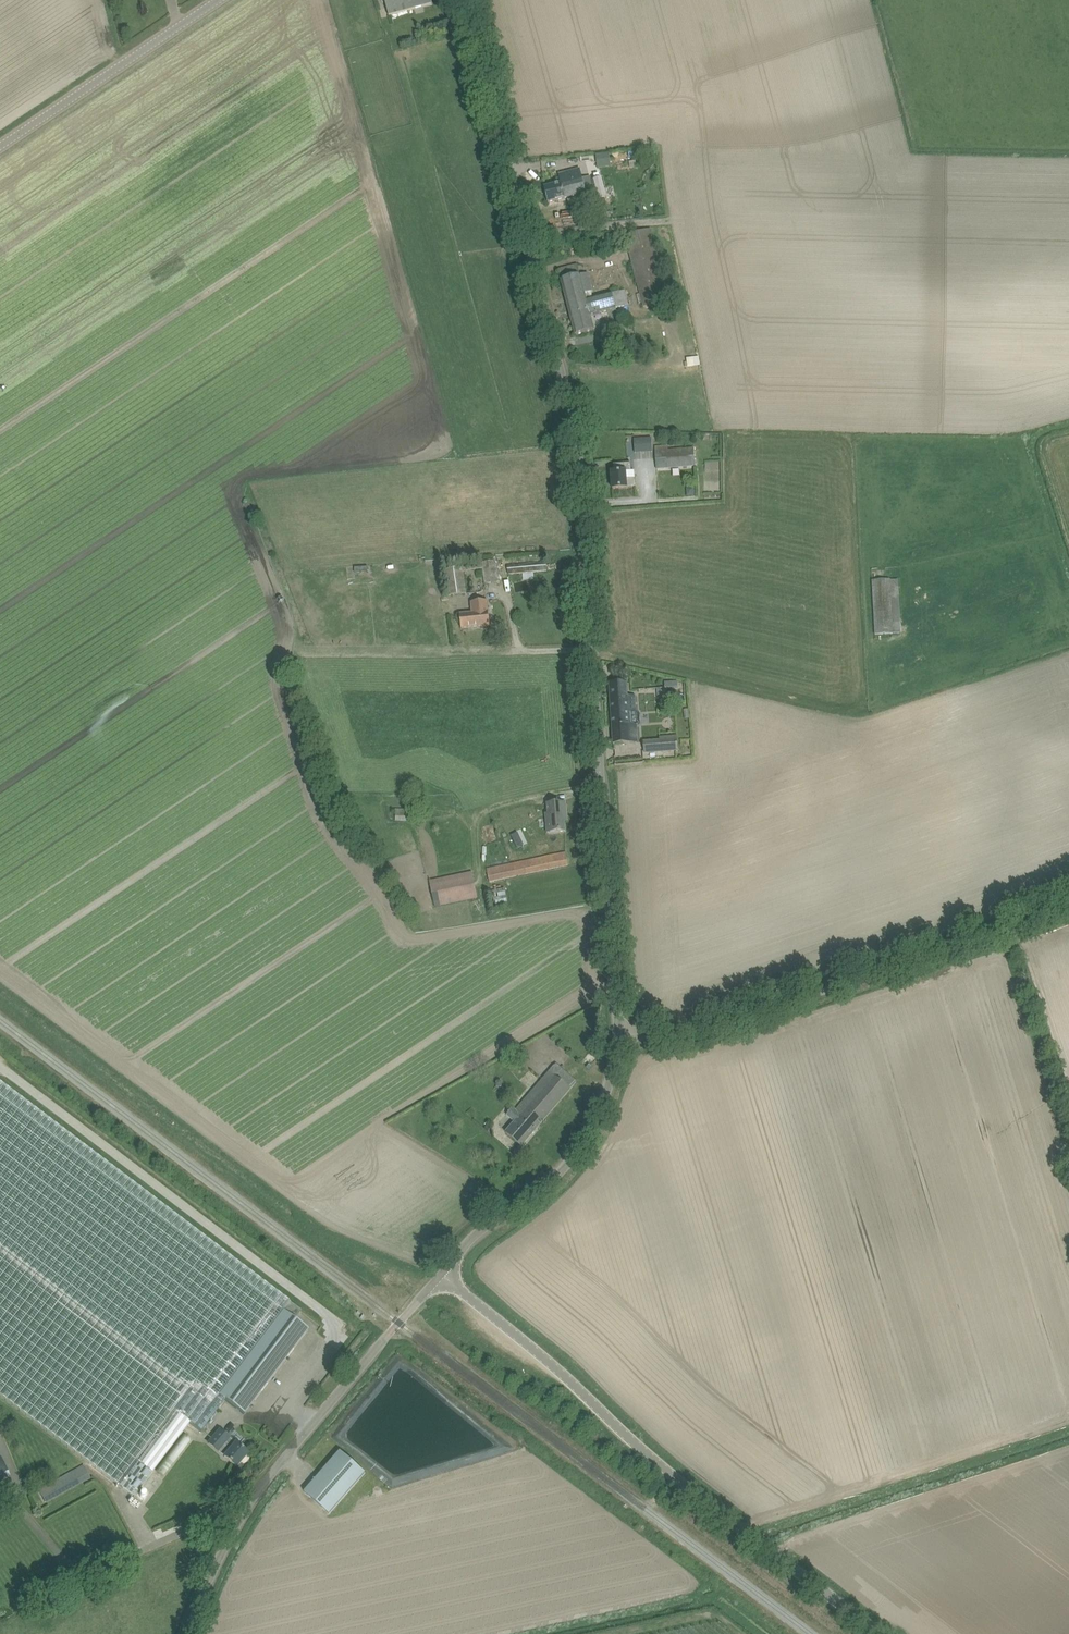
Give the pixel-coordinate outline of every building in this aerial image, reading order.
[(432,5),(431,0),(385,0),(389,17),(432,5)] [(610,166),(609,153),(596,153),(597,166),(610,166)] [(595,188),(591,175),(581,178),(581,177),(555,185),(544,188),(548,203),(559,200),(584,193),(584,192),(595,188)] [(602,188),(596,190),(600,201),(597,202),(600,210),(608,207),(602,188)] [(625,236),(634,272),(659,266),(650,229),(625,236)] [(561,280),(569,311),(588,307),(586,300),(584,293),(591,291),(586,273),(579,275),(577,265),(559,269),(562,280),(561,280)] [(659,266),(634,272),(643,307),(668,301),(659,266)] [(588,307),(569,311),(575,336),(594,331),(589,314),(627,305),(624,291),(586,300),(588,307)] [(686,357),(687,366),(700,365),(699,356),(686,357)] [(634,452),(652,451),(652,437),(634,438),(634,452)] [(655,451),(656,470),(695,467),(694,448),(655,451)] [(632,479),(631,463),(614,465),(614,472),(611,472),(613,489),(624,488),(626,488),(626,487),(636,487),(635,479),(632,479)] [(482,564),(483,569),(485,584),(498,582),(495,560),(482,562),(482,564)] [(509,575),(547,571),(546,562),(543,562),(520,564),(509,565),(508,566),(508,575),(509,575)] [(467,593),(464,572),(462,567),(445,569),(449,596),(467,593)] [(898,579),(872,581),(875,635),(901,634),(898,579)] [(476,602),(471,602),(472,613),(460,614),(461,628),(479,627),(490,626),(487,601),(476,602)] [(636,743),(638,743),(637,722),(638,722),(638,714),(636,714),(636,696),(632,696),(627,697),(625,682),(620,682),(610,683),(614,744),(636,743)] [(659,741),(660,752),(678,751),(677,740),(659,741)] [(565,803),(547,804),(548,814),(546,814),(547,833),(565,832),(564,818),(567,817),(565,803)] [(409,822),(408,810),(395,810),(396,822),(409,822)] [(569,866),(566,852),(487,869),(490,883),(569,866)] [(478,899),(472,872),(429,881),(435,908),(478,899)] [(495,904),(508,902),(505,888),(493,891),(495,904)] [(506,1133),(513,1139),(521,1146),(577,1082),(556,1065),(516,1111),(513,1108),(507,1115),(515,1122),(506,1133)] [(285,1321),(290,1314),(296,1307),(0,1082),(0,1395),(89,1463),(117,1484),(134,1497),(152,1473),(190,1424),(201,1432),(209,1422),(227,1398),(236,1405),(244,1412),(252,1418),(311,1341),(302,1335),(294,1328),(285,1321)] [(236,1467),(248,1453),(221,1430),(209,1444),(236,1467)] [(341,1451),(305,1492),(329,1514),(365,1473),(341,1451)] [(0,1455),(0,1487),(11,1482),(0,1455)] [(90,1477),(83,1465),(39,1490),(45,1502),(90,1477)]
